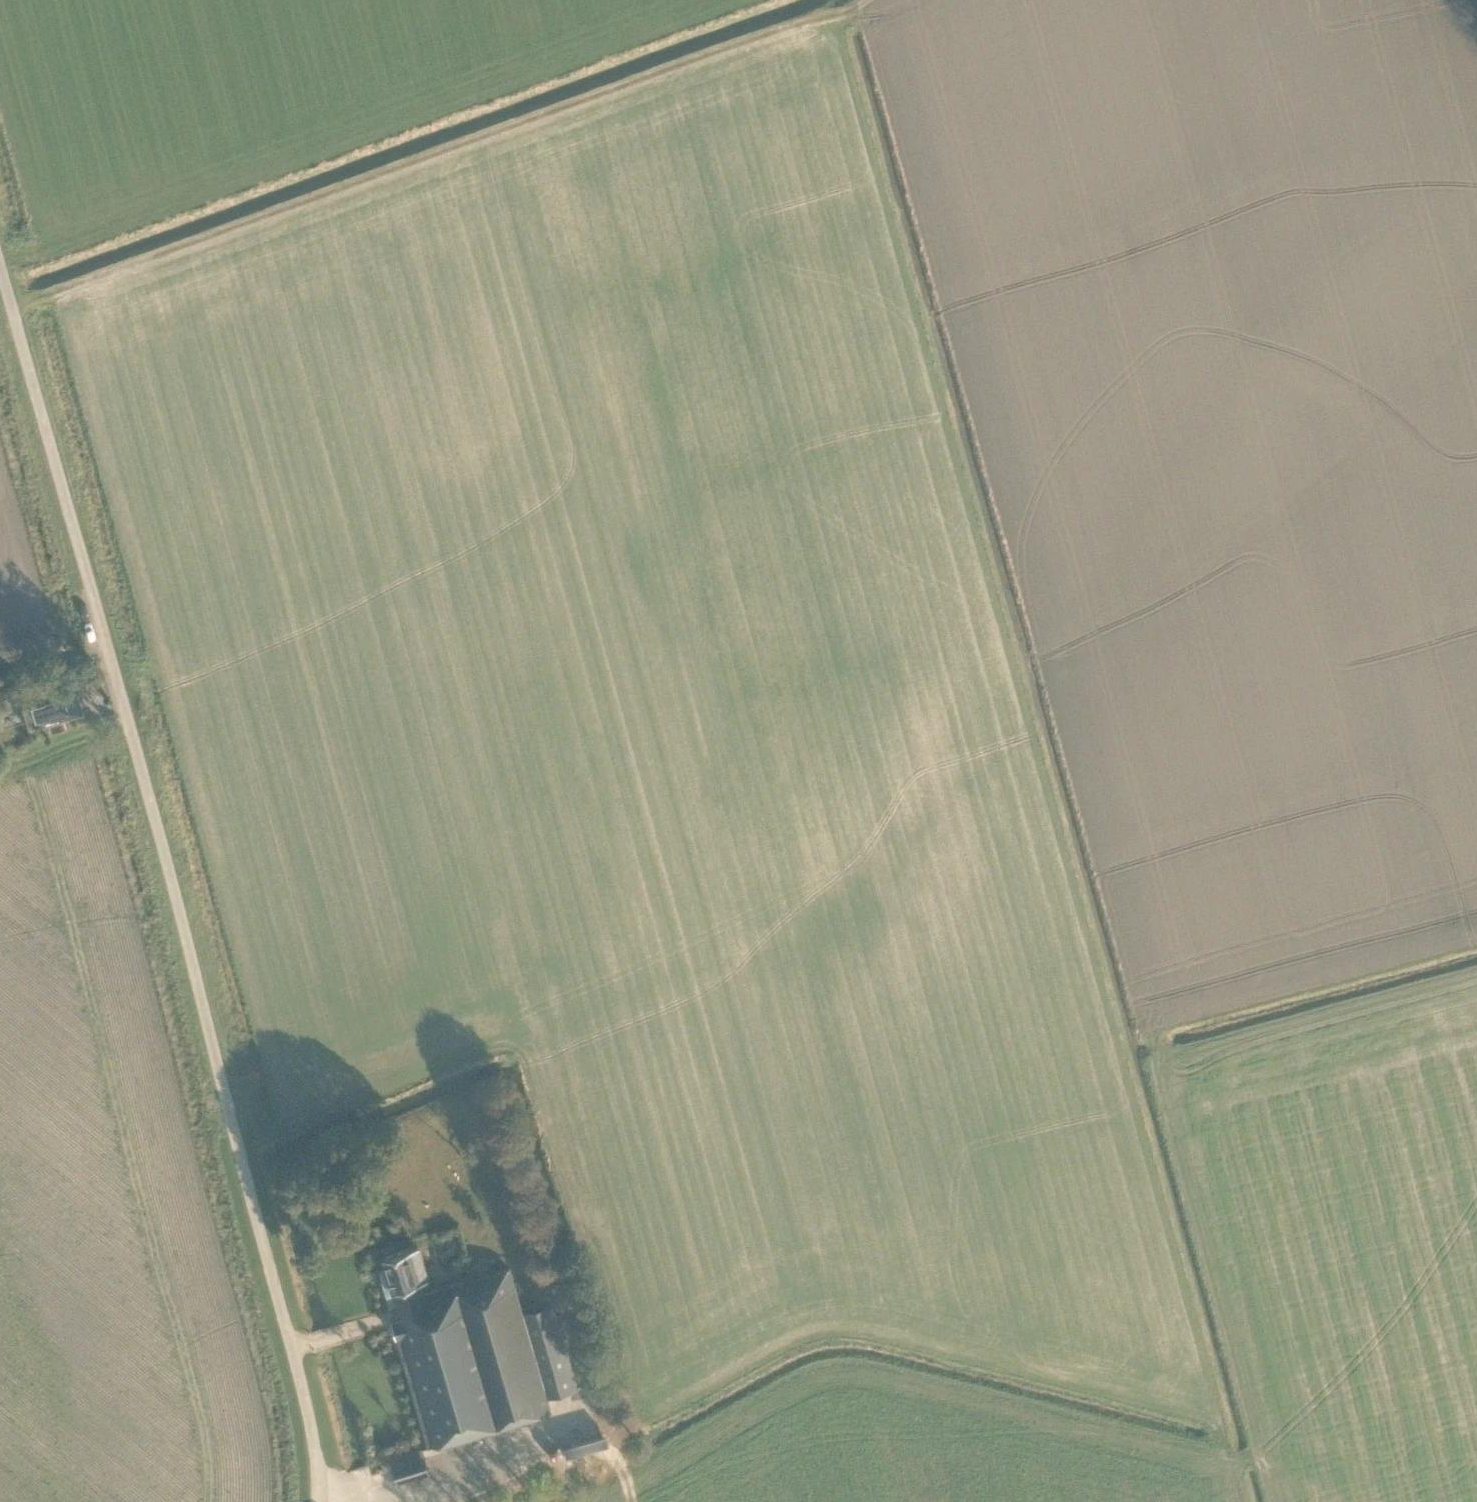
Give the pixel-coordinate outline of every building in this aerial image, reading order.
[(58,681),(55,670),(6,684),(9,697),(30,691),(33,703),(22,706),(27,727),(83,712),(74,677),(58,681)] [(429,1278),(419,1245),(382,1256),(401,1319),(392,1322),(429,1446),(551,1410),(548,1398),(579,1389),(553,1304),(522,1314),(509,1268),(422,1294),(419,1282),(429,1278)] [(429,1469),(422,1444),(389,1453),(396,1478),(429,1469)]
